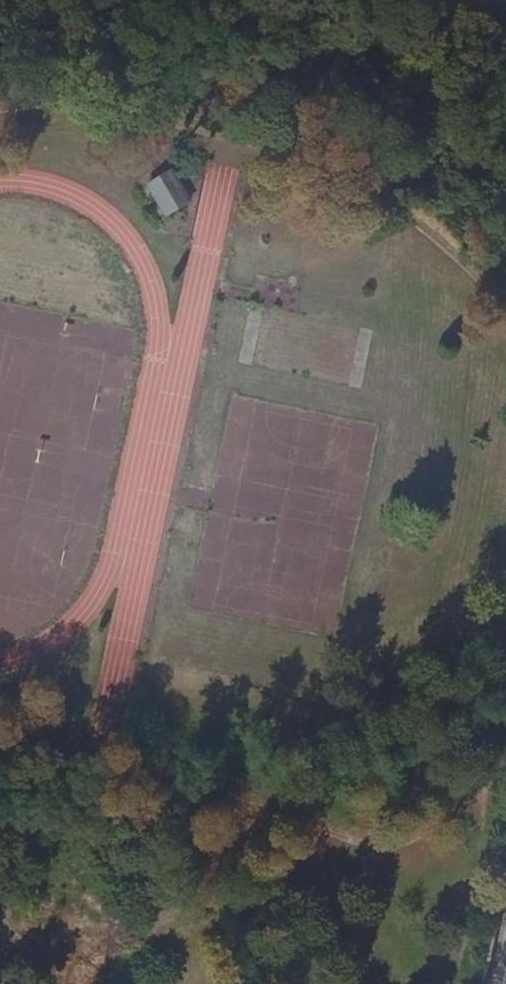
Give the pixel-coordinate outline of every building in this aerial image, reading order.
[(166,174),(147,186),(167,219),(187,207),(166,174)]
